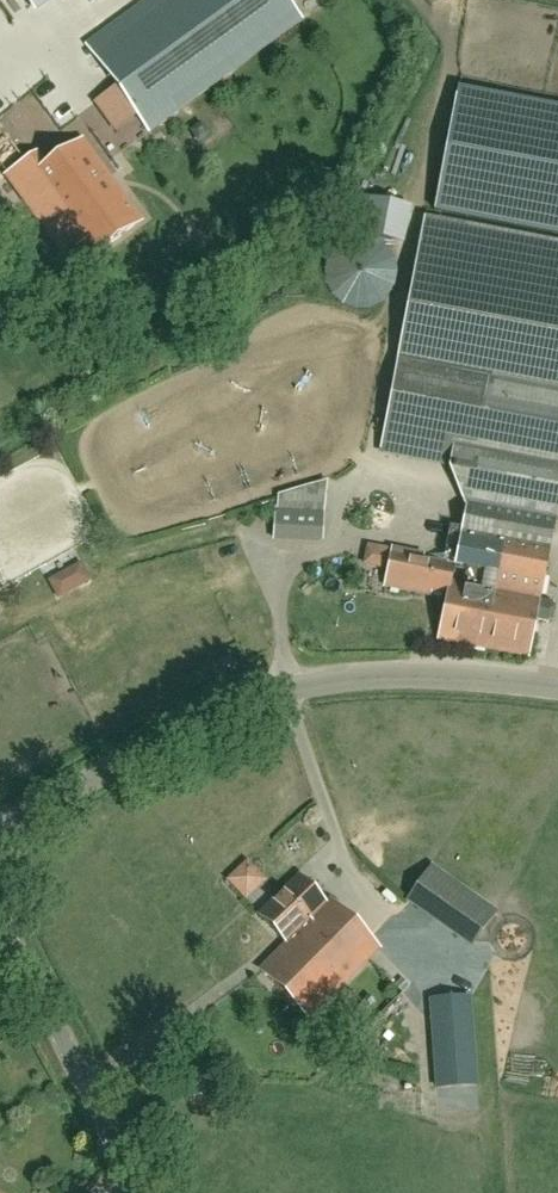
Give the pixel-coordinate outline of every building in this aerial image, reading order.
[(87,47),(149,133),(302,23),(285,0),(152,0),(87,47)] [(457,93),(434,212),(557,236),(557,112),(457,93)] [(37,157),(8,178),(35,216),(51,204),(80,245),(91,259),(139,224),(80,143),(61,157),(51,165),(46,168),(37,157)] [(354,233),(349,251),(334,247),(320,296),(380,313),(399,246),(354,233)] [(378,456),(447,469),(464,508),(458,541),(454,562),(498,570),(494,592),(483,590),(480,605),(473,604),(473,605),(445,600),(437,640),(528,658),(535,620),(547,622),(551,619),(554,606),(551,602),(539,599),(540,596),(554,519),(557,519),(557,269),(418,243),(378,456)] [(275,516),(274,540),(319,543),(320,518),(275,516)] [(366,545),(362,567),(388,572),(384,588),(407,592),(408,587),(446,594),(445,600),(473,605),(473,604),(480,605),(483,590),(450,585),(453,567),(413,560),(415,554),(392,550),(366,545)] [(55,599),(89,579),(77,560),(44,580),(55,599)] [(223,881),(244,899),(263,876),(243,858),(223,881)] [(431,868),(408,900),(425,912),(448,880),(431,868)] [(311,1016),(338,987),(376,948),(329,900),(324,906),(298,879),(259,916),(287,945),(264,970),(311,1016)] [(478,901),(455,933),(473,945),(496,913),(478,901)] [(430,1002),(437,1089),(476,1086),(470,999),(430,1002)]
